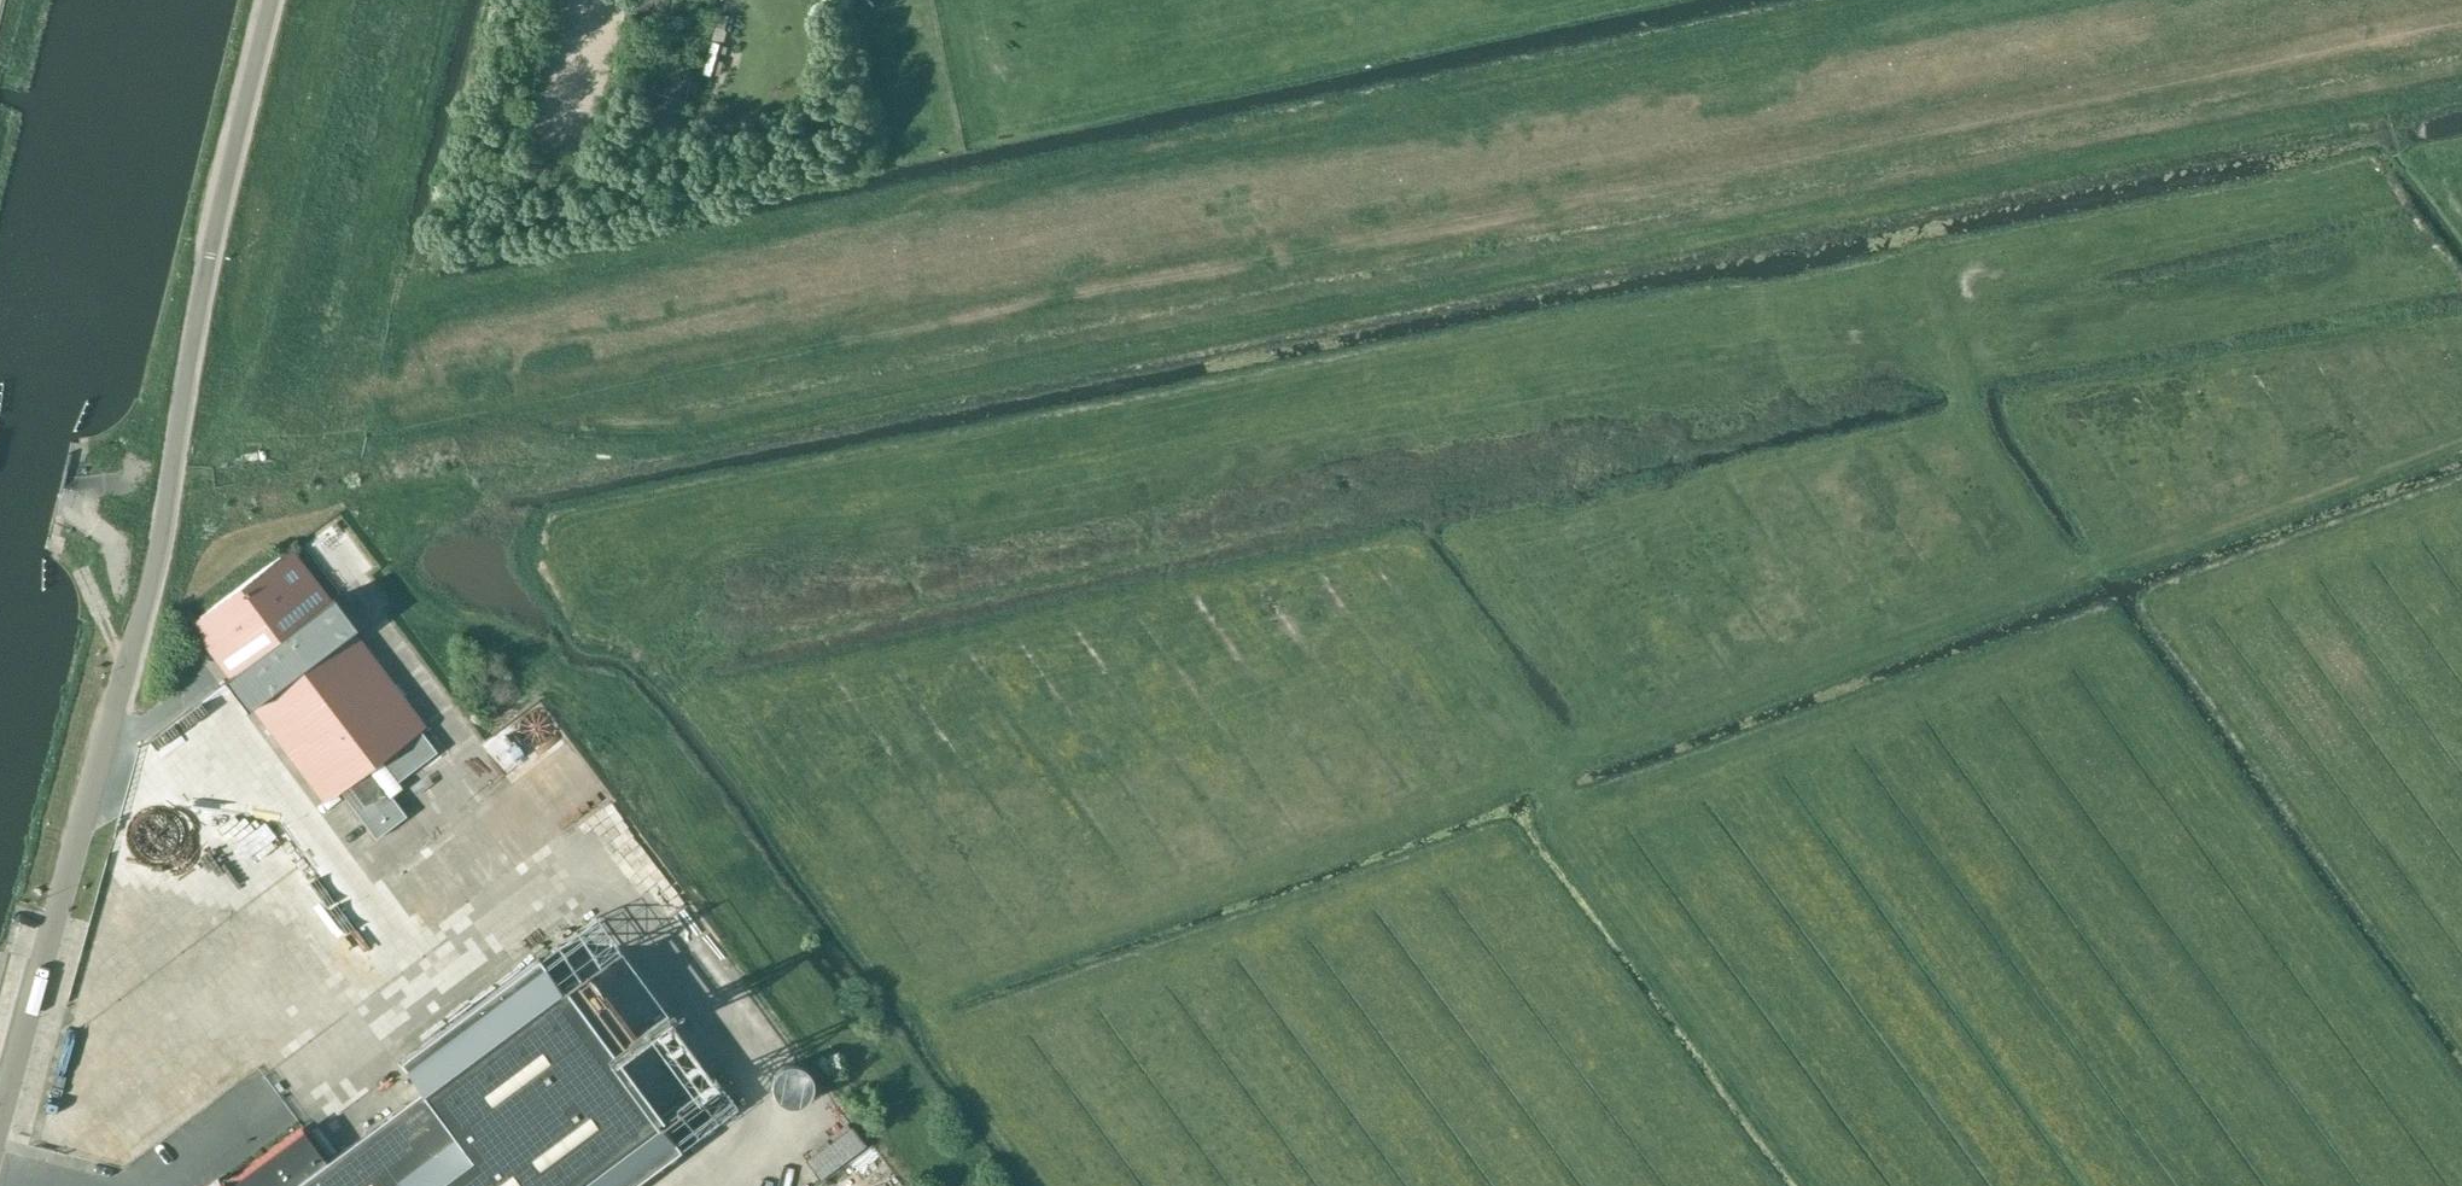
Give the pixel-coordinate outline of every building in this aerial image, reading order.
[(720,13),(716,27),(727,29),(730,16),(720,13)] [(704,72),(714,74),(722,43),(712,40),(704,72)] [(327,794),(340,785),(379,837),(408,816),(392,796),(403,787),(399,781),(437,752),(421,729),(427,725),(295,551),(221,607),(259,656),(230,678),(252,706),(260,700),(316,774),(314,776),(327,794)] [(444,877),(453,879),(459,877),(464,872),(466,865),(465,859),(460,853),(454,850),(446,850),(440,855),(437,863),(438,871),(444,877)] [(236,919),(247,923),(256,922),(264,918),(270,912),(274,904),(276,895),(273,885),(267,876),(258,871),(247,870),(237,872),(228,880),(223,890),(223,901),(228,912),(236,919)] [(305,945),(317,946),(325,944),(333,939),(338,931),(341,923),(340,914),(336,904),(328,897),(318,894),(308,894),(298,899),(291,907),(287,918),(289,929),(296,939),(305,945)] [(181,948),(192,949),(202,945),(210,938),(214,929),(214,919),(211,909),(204,902),(196,897),(186,896),(177,899),(169,904),(163,914),(161,925),(164,935),(172,944),(181,948)] [(250,982),(260,986),(270,987),(279,984),(287,978),(292,969),(293,959),(290,948),(283,939),(272,935),(261,934),(251,939),(244,946),(240,955),(240,965),(244,975),(250,982)] [(111,989),(122,987),(133,981),(139,971),(140,959),(136,948),(127,940),(115,936),(103,939),(94,946),(89,956),(88,967),(93,977),(101,985),(111,989)] [(228,1185),(633,1185),(681,1150),(539,959),(400,1062),(422,1091),(326,1163),(303,1131),(228,1185)] [(161,1008),(170,1012),(180,1013),(185,1012),(189,1009),(196,1003),(201,995),(202,986),(200,975),(193,966),(183,961),(172,960),(161,964),(154,971),(149,981),(149,991),(153,1001),(161,1008)] [(665,1059),(668,1067),(676,1073),(685,1076),(695,1074),(703,1068),(708,1059),(708,1049),(703,1040),(695,1034),(685,1032),(676,1034),(668,1041),(665,1050),(665,1059)] [(751,1132),(757,1140),(767,1145),(779,1146),(790,1143),(798,1135),(803,1125),(803,1113),(799,1103),(790,1095),(780,1091),(768,1091),(759,1096),(752,1103),(748,1112),(748,1123),(751,1132)] [(143,1131),(145,1104),(89,1100),(87,1133),(115,1135),(114,1151),(129,1152),(131,1130),(143,1131)] [(716,1183),(709,1174),(700,1169),(690,1167),(680,1169),(671,1174),(664,1183),(663,1185),(716,1185),(716,1183)]
